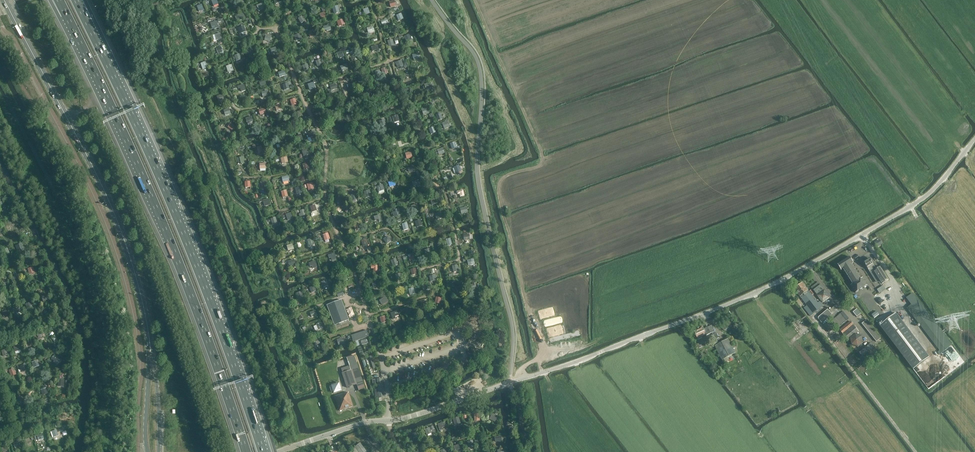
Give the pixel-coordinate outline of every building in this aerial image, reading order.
[(205,10),(202,3),(195,6),(199,13),(205,10)] [(367,6),(361,7),(364,17),(370,15),(367,6)] [(323,10),(316,13),(319,19),(326,16),(323,10)] [(403,21),(400,13),(394,16),(397,24),(403,21)] [(303,15),(296,17),(298,24),(305,22),(303,15)] [(345,24),(341,17),(334,20),(337,28),(345,24)] [(387,18),(381,21),(383,27),(389,25),(387,18)] [(218,27),(215,20),(209,24),(212,30),(218,27)] [(375,33),(372,24),(365,26),(368,35),(375,33)] [(243,25),(236,27),(239,35),(246,32),(243,25)] [(314,29),(308,31),(311,38),(317,36),(314,29)] [(301,33),(295,35),(297,43),(304,41),(301,33)] [(397,45),(394,37),(387,39),(390,48),(397,45)] [(221,44),(213,47),(215,53),(223,50),(221,44)] [(346,51),(347,54),(350,53),(350,54),(355,53),(353,45),(348,46),(349,50),(346,51)] [(278,53),(275,46),(269,48),(272,55),(278,53)] [(255,56),(251,48),(244,50),(248,59),(255,56)] [(417,53),(409,57),(412,63),(420,60),(417,53)] [(320,58),(314,60),(316,68),(323,66),(320,58)] [(204,61),(197,63),(201,72),(207,70),(204,61)] [(345,62),(337,66),(339,71),(347,68),(345,62)] [(232,65),(225,67),(228,74),(234,72),(232,65)] [(283,71),(275,74),(277,79),(285,77),(283,71)] [(363,74),(357,77),(360,84),(366,81),(363,74)] [(431,80),(422,83),(424,90),(433,87),(431,80)] [(284,90),(294,87),(293,82),(289,83),(289,81),(282,83),(284,90)] [(244,82),(236,85),(239,92),(247,89),(244,82)] [(338,84),(330,85),(331,92),(339,90),(338,84)] [(266,89),(258,92),(261,99),(269,95),(266,89)] [(223,94),(215,97),(217,104),(225,101),(223,94)] [(295,97),(289,99),(292,107),(298,105),(295,97)] [(430,113),(427,106),(421,108),(424,116),(430,113)] [(264,108),(256,111),(259,117),(266,114),(264,108)] [(400,120),(397,112),(391,114),(393,123),(400,120)] [(374,130),(371,120),(363,123),(366,133),(374,130)] [(449,122),(441,124),(443,130),(451,127),(449,122)] [(235,127),(228,123),(224,129),(232,133),(235,127)] [(315,138),(312,130),(305,132),(308,140),(315,138)] [(281,138),(275,140),(278,148),(284,146),(281,138)] [(443,145),(436,149),(439,155),(446,151),(443,145)] [(242,152),(236,153),(239,161),(244,160),(242,152)] [(411,152),(403,154),(405,161),(413,158),(411,152)] [(311,169),(308,162),(301,165),(304,172),(311,169)] [(458,165),(450,168),(454,175),(461,172),(458,165)] [(289,178),(281,180),(283,187),(291,184),(289,178)] [(418,179),(409,182),(411,189),(420,186),(418,179)] [(311,183),(303,187),(305,194),(314,190),(311,183)] [(382,183),(374,187),(377,193),(385,189),(382,183)] [(288,189),(279,191),(280,199),(289,197),(288,189)] [(355,192),(349,194),(352,203),(358,201),(355,192)] [(266,197),(260,200),(264,208),(271,205),(266,197)] [(417,203),(409,205),(411,212),(419,210),(417,203)] [(314,205),(306,209),(309,215),(316,212),(314,205)] [(400,208),(393,209),(394,216),(401,215),(400,208)] [(444,220),(441,211),(433,214),(436,222),(444,220)] [(381,212),(372,216),(376,224),(384,220),(381,212)] [(292,213),(283,215),(286,222),(294,220),(292,213)] [(408,222),(400,225),(404,234),(412,230),(408,222)] [(328,232),(320,235),(323,243),(331,240),(328,232)] [(469,232),(463,233),(465,241),(471,239),(469,232)] [(388,235),(384,239),(387,244),(392,241),(388,235)] [(367,239),(359,242),(362,249),(370,247),(367,239)] [(291,242),(284,245),(286,251),(293,248),(291,242)] [(433,256),(431,248),(424,250),(427,258),(433,256)] [(331,261),(337,259),(335,252),(328,255),(331,261)] [(850,257),(838,264),(842,270),(844,269),(853,283),(851,284),(856,292),(868,284),(863,277),(861,278),(852,263),(854,262),(850,257)] [(396,258),(389,260),(392,269),(399,267),(396,258)] [(877,269),(870,258),(864,262),(871,273),(874,271),(882,284),(889,280),(881,267),(877,269)] [(316,260),(307,263),(311,272),(319,268),(316,260)] [(462,274),(460,266),(453,267),(455,276),(462,274)] [(413,278),(420,277),(418,269),(411,271),(413,278)] [(380,288),(377,278),(370,281),(374,290),(380,288)] [(329,287),(326,280),(320,282),(322,289),(329,287)] [(812,296),(810,292),(803,283),(795,290),(807,306),(804,308),(811,316),(825,305),(821,300),(818,303),(812,296)] [(814,292),(821,286),(819,283),(812,288),(814,292)] [(480,291),(477,284),(471,286),(473,294),(480,291)] [(817,295),(824,289),(821,286),(814,292),(817,295)] [(875,288),(872,291),(878,299),(881,297),(875,288)] [(305,298),(301,290),(295,293),(298,301),(305,298)] [(912,293),(909,296),(905,298),(910,305),(907,308),(939,351),(937,353),(939,355),(952,345),(912,293)] [(349,320),(341,300),(327,306),(335,326),(349,320)] [(34,309),(31,302),(25,304),(28,311),(34,309)] [(412,305),(404,308),(406,314),(414,311),(412,305)] [(832,321),(842,311),(836,305),(829,311),(828,310),(819,318),(819,320),(823,323),(829,318),(832,321)] [(396,318),(396,316),(399,315),(398,311),(391,313),(393,319),(396,318)] [(838,328),(849,319),(843,312),(832,322),(834,324),(838,328)] [(930,357),(896,313),(880,326),(914,369),(930,357)] [(387,315),(378,318),(381,326),(389,322),(387,315)] [(725,331),(735,324),(732,319),(722,326),(725,331)] [(881,339),(866,321),(863,324),(877,342),(881,339)] [(834,327),(832,326),(834,324),(832,322),(830,323),(829,322),(824,326),(829,331),(834,327)] [(843,334),(854,325),(851,322),(840,330),(843,334)] [(322,330),(319,323),(313,325),(316,332),(322,330)] [(717,333),(716,334),(712,326),(704,329),(703,326),(694,330),(699,339),(702,338),(702,336),(706,334),(707,336),(712,333),(713,336),(710,337),(714,344),(719,342),(718,339),(719,338),(717,333)] [(856,335),(859,332),(853,326),(843,334),(849,341),(851,339),(856,335)] [(369,337),(367,331),(352,336),(354,342),(369,337)] [(863,343),(862,337),(856,335),(851,339),(852,345),(858,347),(863,343)] [(736,353),(728,339),(715,346),(723,360),(736,353)] [(862,357),(875,348),(872,343),(859,353),(862,357)] [(59,359),(55,354),(53,356),(51,359),(55,363),(59,359)] [(365,388),(354,356),(347,358),(351,370),(342,373),(347,388),(357,385),(359,390),(365,388)] [(331,386),(334,393),(340,391),(338,384),(331,386)] [(48,394),(46,387),(40,389),(42,395),(48,394)] [(353,406),(349,393),(345,394),(344,393),(335,396),(340,411),(353,406)] [(498,418),(492,415),(489,420),(495,423),(498,418)] [(446,428),(443,421),(435,424),(438,431),(446,428)] [(419,438),(416,431),(409,433),(412,440),(419,438)] [(499,435),(490,437),(492,444),(500,442),(499,435)] [(473,441),(467,442),(468,450),(475,449),(473,441)] [(360,443),(355,447),(359,451),(367,451),(360,443)]
